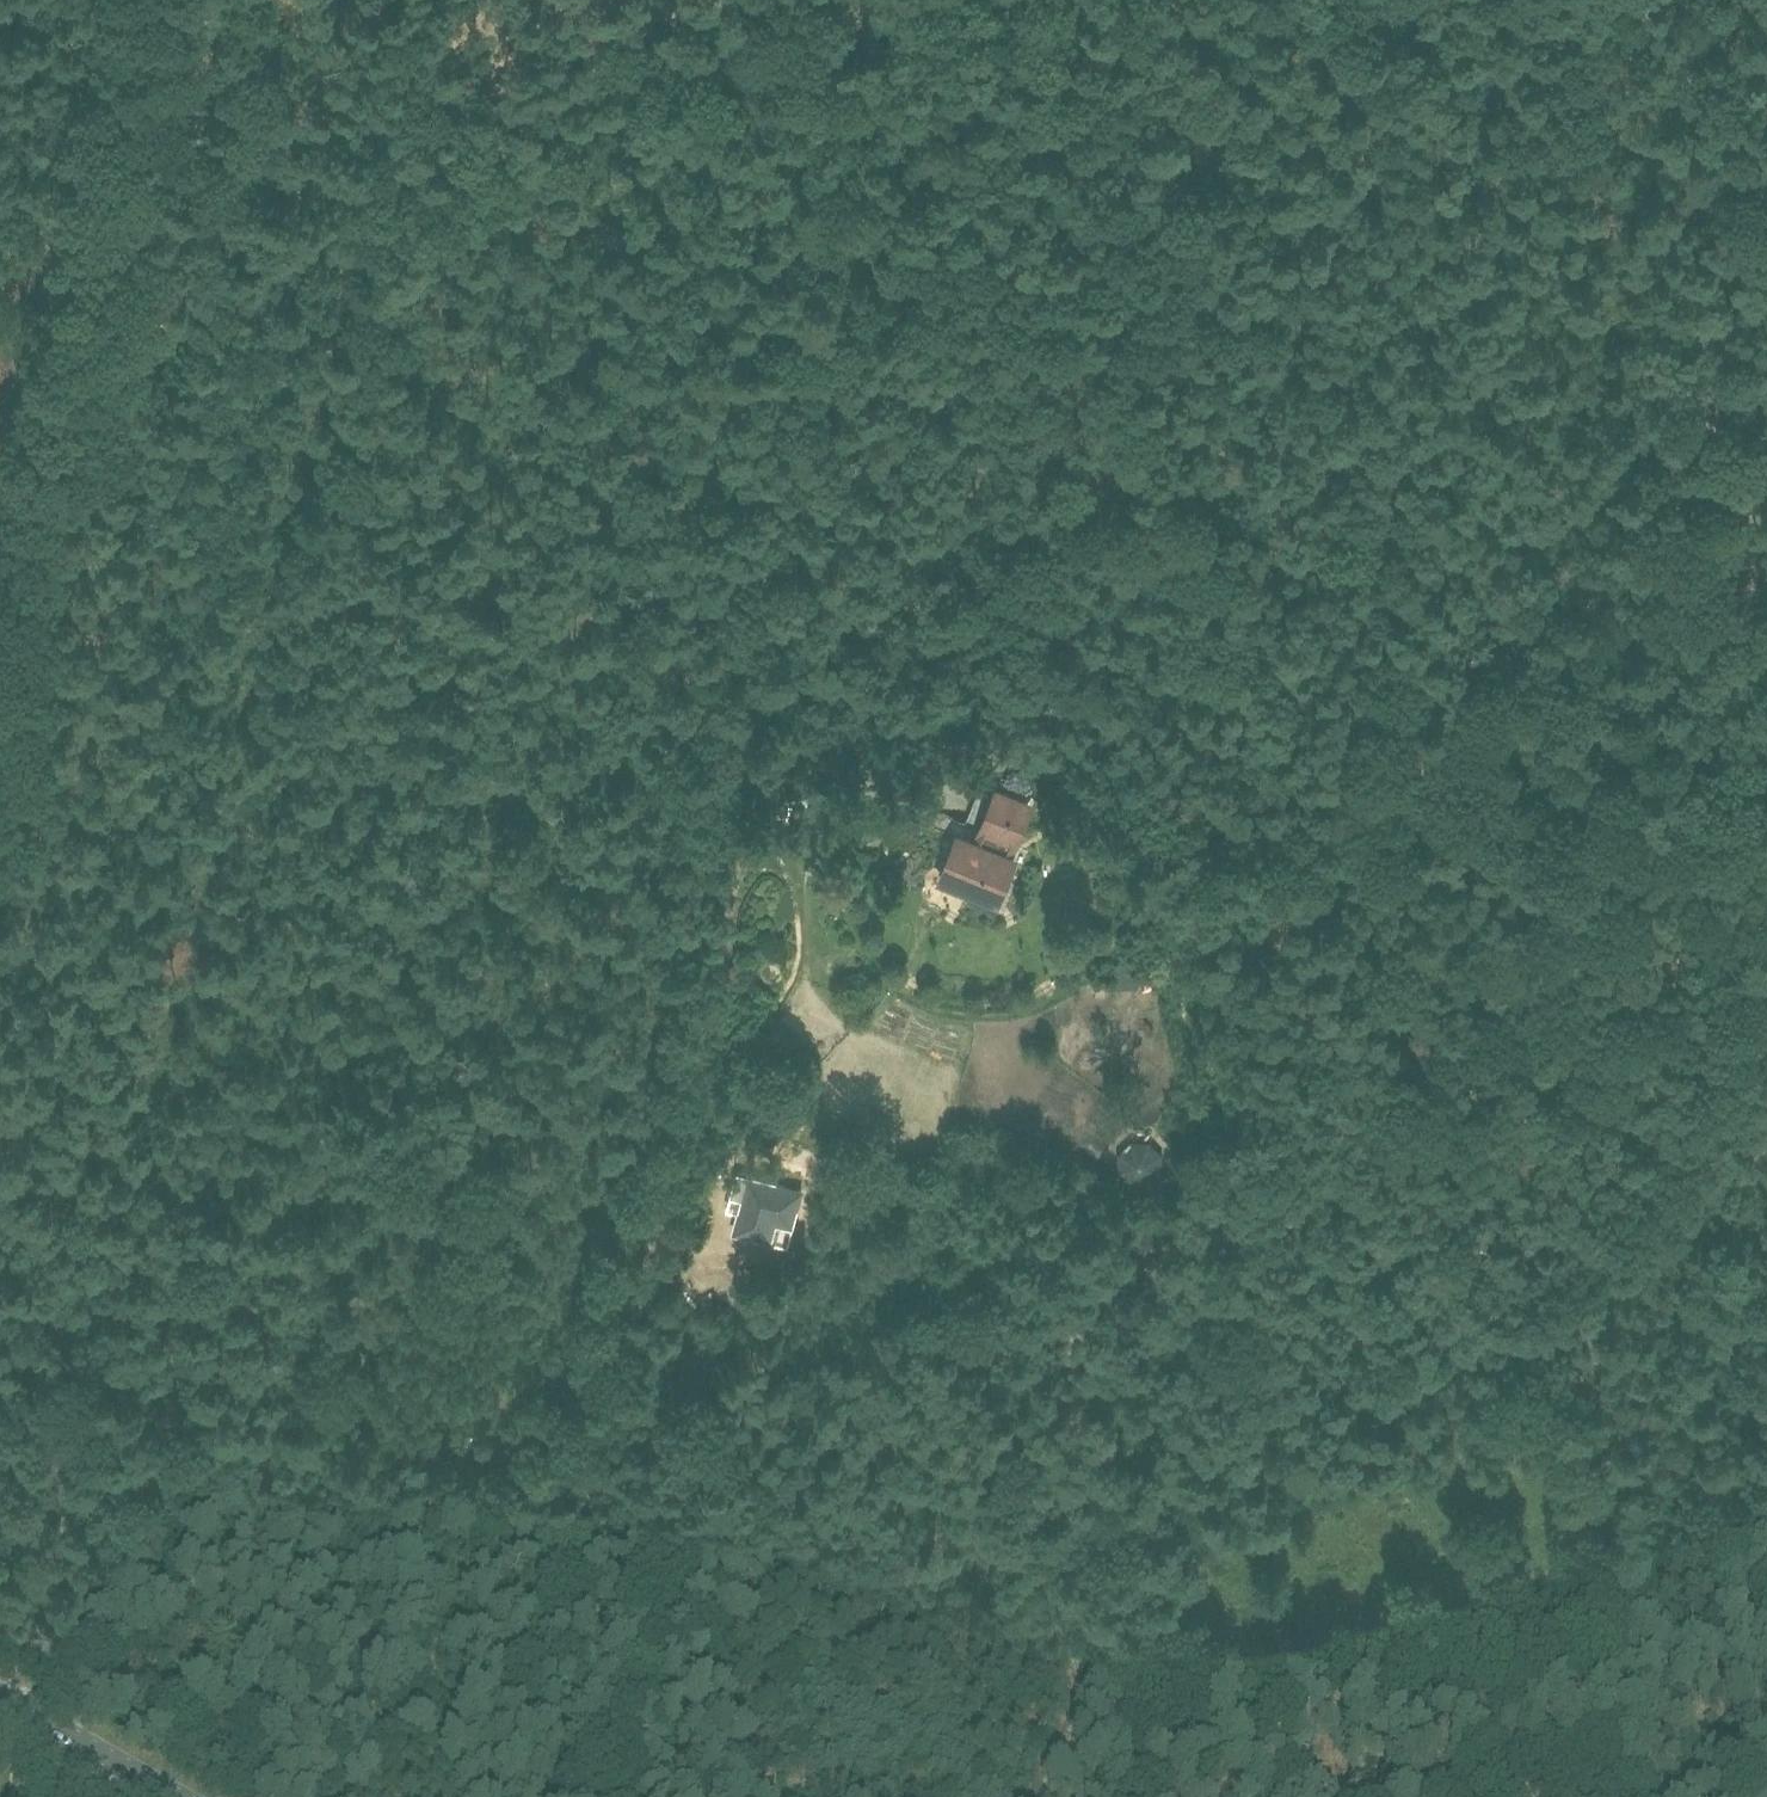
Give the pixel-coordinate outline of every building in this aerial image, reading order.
[(956,833),(939,877),(996,900),(1013,856),(1009,854),(1030,803),(996,789),(975,841),(956,833)] [(1150,1139),(1131,1139),(1117,1152),(1117,1171),(1130,1184),(1149,1185),(1163,1171),(1163,1152),(1150,1139)] [(800,1189),(730,1172),(721,1207),(732,1210),(726,1232),(768,1242),(773,1225),(790,1229),(800,1189)]
